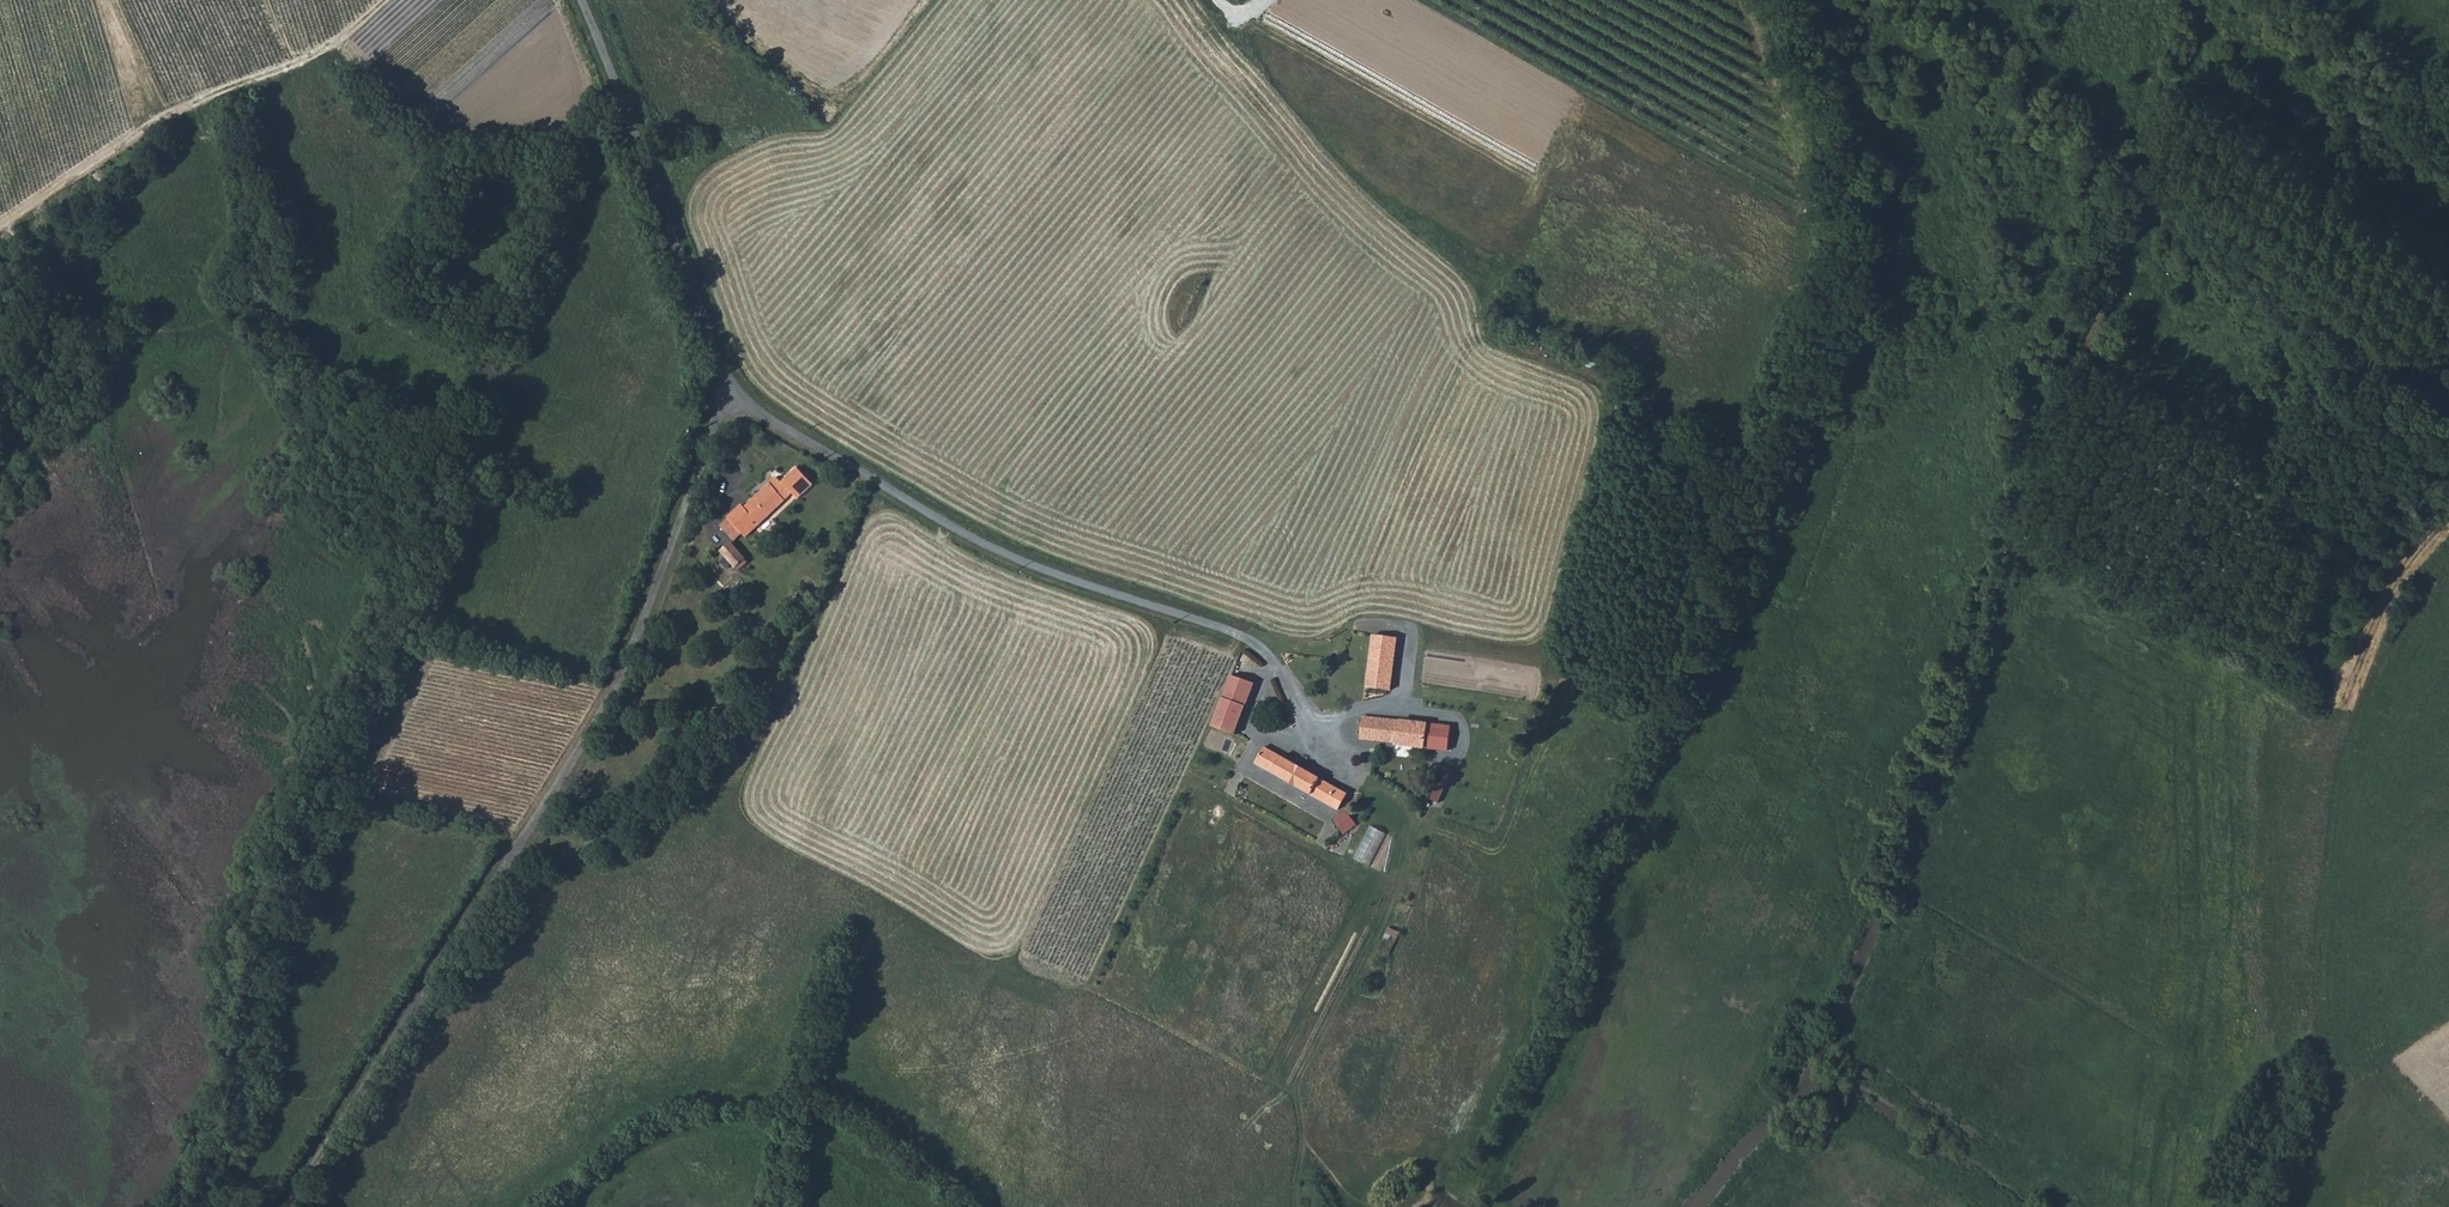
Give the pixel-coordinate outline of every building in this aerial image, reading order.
[(743,498),(735,506),(753,521),(759,516),(782,494),(786,491),(799,469),(801,465),(794,458),(776,476),(774,474),(746,502),(743,498)] [(759,516),(764,520),(794,488),(796,491),(812,476),(801,465),(799,469),(786,491),(782,494),(759,516)] [(728,513),(730,515),(745,528),(753,521),(735,506),(728,513)] [(740,532),(745,528),(730,515),(723,522),(737,536),(740,532)] [(758,526),(764,520),(759,516),(753,521),(758,526)] [(751,533),(758,526),(753,521),(745,528),(751,533)] [(740,563),(748,554),(733,540),(725,549),(740,563)] [(1366,679),(1364,681),(1365,691),(1388,694),(1395,643),(1371,640),(1366,676),(1366,679)] [(1233,681),(1217,719),(1239,727),(1255,690),(1233,681)] [(1239,727),(1217,719),(1212,731),(1233,740),(1235,735),(1239,727)] [(1448,730),(1377,722),(1362,720),(1360,720),(1358,733),(1358,739),(1391,743),(1392,746),(1444,752),(1446,747),(1452,748),(1453,741),(1447,740),(1448,730)] [(1255,768),(1291,788),(1301,771),(1264,751),(1255,768)] [(1447,767),(1433,800),(1442,803),(1456,771),(1447,767)] [(1337,791),(1301,771),(1291,788),(1327,808),(1337,791)] [(1347,796),(1337,791),(1327,808),(1338,813),(1347,796)] [(1340,839),(1352,829),(1342,817),(1330,826),(1340,839)] [(1373,826),(1357,859),(1372,866),(1388,833),(1373,826)]
